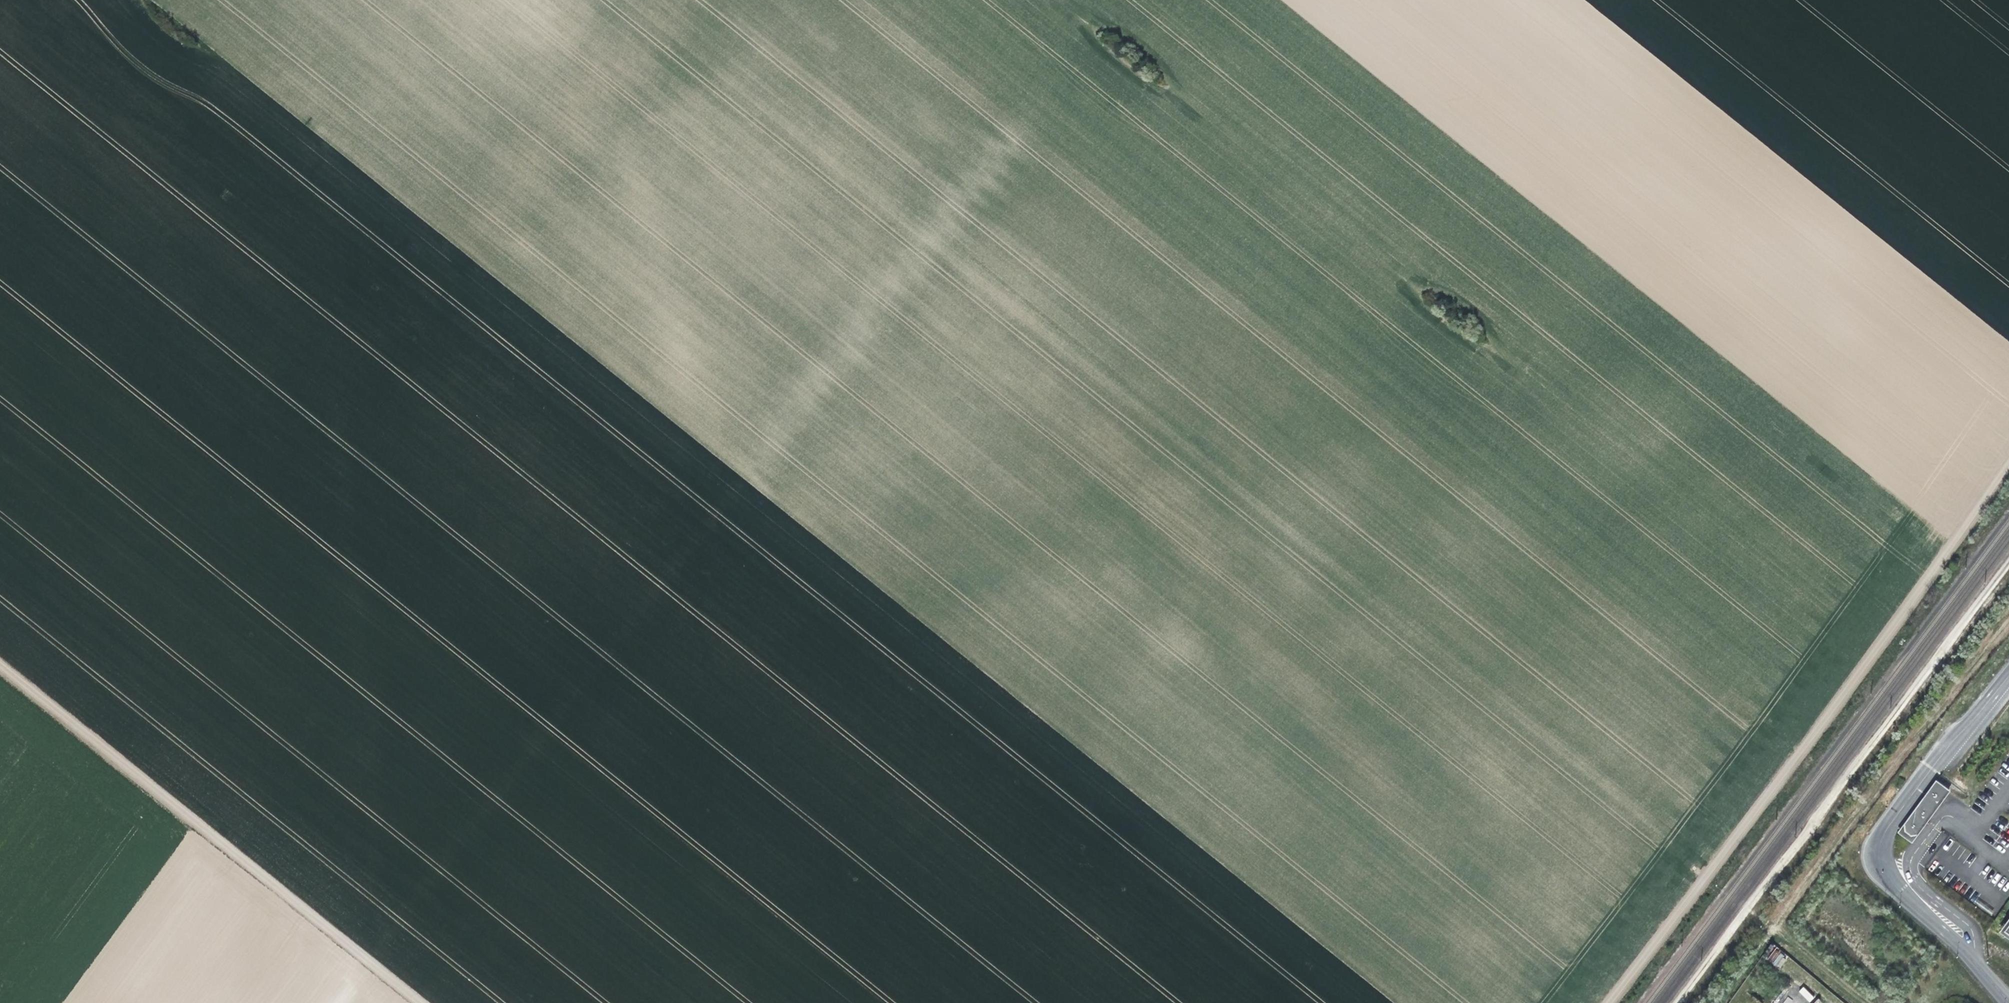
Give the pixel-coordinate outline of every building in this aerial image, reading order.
[(1949,789),(1937,780),(1934,785),(1906,824),(1907,827),(1907,830),(1913,834),(1919,833),(1949,789)] [(1999,933),(2008,940),(2008,920),(1999,933)] [(1769,964),(1782,966),(1785,953),(1771,951),(1769,964)] [(1809,1002),(1814,998),(1803,986),(1798,991),(1809,1002)]
